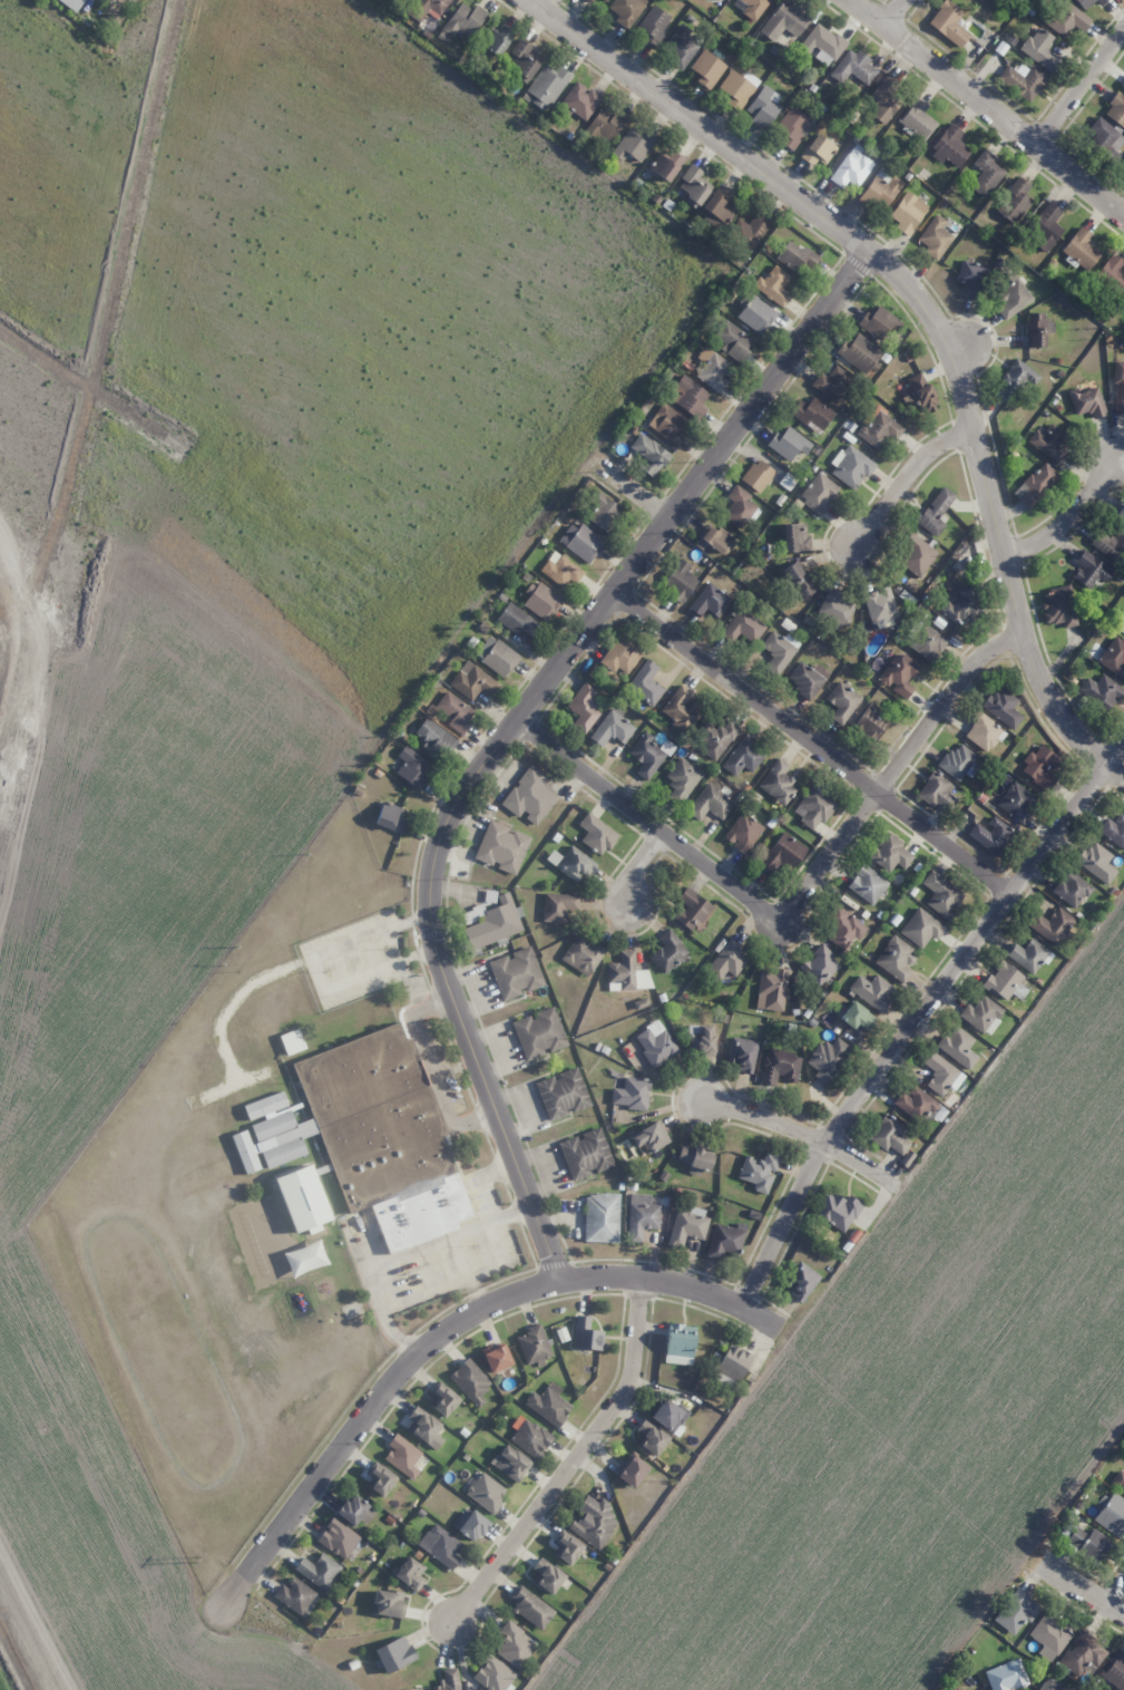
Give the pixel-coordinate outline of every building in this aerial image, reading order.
[(79,9),(84,0),(63,0),(79,9)] [(451,0),(417,0),(414,3),(436,20),(451,0)] [(627,30),(646,3),(642,0),(613,0),(606,9),(617,16),(613,20),(627,30)] [(770,0),(736,0),(732,6),(754,21),(770,0)] [(969,34),(954,25),(963,11),(945,0),(942,0),(927,26),(961,47),(969,34)] [(1081,32),(1091,19),(1065,0),(1062,0),(1044,23),(1063,38),(1073,26),(1081,32)] [(1100,6),(1106,0),(1075,0),(1084,10),(1095,0),(1100,6)] [(436,38),(446,44),(456,29),(470,38),(487,12),(475,4),(471,10),(459,2),(436,38)] [(672,16),(650,4),(634,32),(657,45),(672,16)] [(799,45),(813,55),(818,49),(834,61),(847,43),(817,21),(799,45)] [(687,37),(691,31),(680,23),(661,50),(684,66),(699,45),(687,37)] [(514,32),(501,24),(498,30),(491,26),(479,46),(499,58),(514,32)] [(1051,72),(1060,59),(1047,50),(1055,38),(1037,26),(1019,51),(1051,72)] [(541,61),(529,52),(532,48),(520,39),(504,61),(529,78),(541,61)] [(850,47),(829,74),(841,84),(850,72),(867,86),(879,70),(850,47)] [(727,66),(703,49),(689,68),(700,75),(696,80),(710,89),(727,66)] [(1047,75),(1031,66),(1029,69),(1020,63),(1015,71),(1005,66),(997,81),(1032,101),(1047,75)] [(526,92),(534,97),(531,102),(547,112),(570,74),(558,66),(555,71),(544,64),(526,92)] [(715,92),(741,109),(759,82),(747,74),(744,78),(731,69),(715,92)] [(901,100),(894,94),(901,83),(886,73),(863,106),(887,121),(901,100)] [(584,121),(601,98),(576,80),(559,103),(584,121)] [(753,115),(749,120),(763,129),(785,100),(764,84),(745,110),(753,115)] [(1123,129),(1123,97),(1117,92),(1102,114),(1123,129)] [(926,140),(937,121),(923,113),(928,105),(913,97),(898,123),(926,140)] [(584,131),(608,146),(627,117),(604,101),(584,131)] [(783,145),(794,151),(812,121),(788,107),(775,129),(787,137),(783,145)] [(1095,118),(1081,142),(1112,159),(1123,138),(1123,134),(1095,118)] [(610,154),(627,166),(632,160),(638,164),(655,140),(631,123),(610,154)] [(963,132),(950,123),(927,153),(941,163),(945,158),(958,168),(971,150),(957,140),(963,132)] [(812,166),(817,160),(824,165),(837,147),(818,133),(799,156),(812,166)] [(846,181),(858,188),(874,162),(852,149),(832,182),(842,188),(846,181)] [(1007,170),(982,150),(972,163),(981,171),(970,185),(984,197),(1007,170)] [(667,182),(683,160),(672,152),(666,159),(658,153),(647,168),(667,182)] [(696,208),(712,186),(700,178),(703,172),(691,164),(672,192),(696,208)] [(883,209),(904,184),(891,173),(890,174),(882,167),(857,198),(869,208),(875,202),(883,209)] [(994,209),(1013,225),(1032,202),(1023,195),(1030,187),(1020,178),(994,209)] [(736,194),(717,184),(702,211),(724,223),(735,204),(731,202),(736,194)] [(928,204),(904,191),(888,219),(912,233),(928,204)] [(1062,211),(1048,201),(1029,226),(1045,238),(1038,247),(1046,252),(1063,229),(1054,222),(1062,211)] [(748,224),(737,218),(727,235),(753,250),(770,219),(755,211),(748,224)] [(927,246),(923,251),(936,261),(954,237),(941,227),(946,221),(935,214),(917,238),(927,246)] [(1087,271),(1100,252),(1087,242),(1092,235),(1079,226),(1061,252),(1087,271)] [(810,270),(819,257),(804,246),(800,250),(786,240),(774,258),(796,274),(802,264),(810,270)] [(1112,252),(1094,275),(1119,295),(1123,289),(1123,274),(1119,270),(1123,263),(1123,262),(1112,252)] [(956,282),(968,284),(965,295),(981,298),(988,267),(961,260),(956,282)] [(790,275),(770,264),(755,290),(784,307),(791,294),(782,289),(790,275)] [(1004,320),(1033,299),(1017,277),(988,298),(1004,320)] [(777,310),(751,295),(737,319),(763,334),(777,310)] [(871,315),(866,311),(856,324),(879,341),(889,329),(894,333),(902,323),(878,305),(871,315)] [(1045,348),(1044,312),(1026,313),(1026,348),(1045,348)] [(749,352),(745,349),(752,340),(727,321),(711,341),(740,363),(749,352)] [(837,356),(867,373),(881,349),(851,331),(837,356)] [(704,364),(695,375),(716,392),(735,369),(705,346),(696,357),(704,364)] [(1040,377),(1018,359),(991,391),(1005,402),(1025,379),(1033,386),(1040,377)] [(1114,361),(1112,414),(1123,414),(1123,362),(1114,361)] [(819,375),(811,385),(834,403),(854,379),(836,365),(824,379),(819,375)] [(919,399),(926,412),(939,405),(921,372),(910,377),(905,368),(890,376),(898,389),(906,385),(911,393),(901,398),(906,406),(919,399)] [(709,394),(683,374),(666,396),(697,420),(706,409),(701,404),(709,394)] [(1079,392),(1077,388),(1067,391),(1075,415),(1088,411),(1091,420),(1106,414),(1096,386),(1079,392)] [(806,405),(799,400),(790,413),(818,435),(835,413),(813,396),(806,405)] [(677,447),(693,426),(662,403),(646,425),(677,447)] [(856,434),(878,451),(889,437),(894,441),(903,429),(876,408),(856,434)] [(768,446),(789,462),(798,450),(804,455),(812,444),(785,423),(768,446)] [(1036,429),(1026,442),(1058,465),(1068,452),(1058,445),(1066,433),(1051,423),(1043,434),(1036,429)] [(629,449),(645,457),(638,468),(655,478),(670,452),(638,434),(629,449)] [(874,464),(848,443),(827,470),(854,491),(874,464)] [(761,493),(775,470),(754,458),(741,481),(761,493)] [(1012,492),(1027,509),(1060,478),(1044,461),(1012,492)] [(798,500),(822,515),(839,486),(815,472),(798,500)] [(759,503),(734,485),(726,497),(732,502),(722,516),(741,529),(759,503)] [(955,495),(943,486),(926,509),(923,507),(913,521),(936,537),(945,524),(938,518),(955,495)] [(586,520),(607,531),(621,504),(594,490),(588,502),(594,505),(586,520)] [(571,521),(557,543),(591,563),(604,541),(571,521)] [(694,545),(703,550),(706,545),(722,555),(733,537),(709,521),(694,545)] [(810,552),(810,535),(805,535),(805,524),(784,523),(783,551),(810,552)] [(1122,527),(1114,538),(1100,528),(1089,544),(1115,563),(1123,551),(1123,529),(1122,527)] [(937,550),(910,535),(895,562),(921,577),(937,550)] [(576,584),(584,570),(552,551),(539,572),(563,586),(568,579),(576,584)] [(1074,564),(1077,566),(1071,578),(1090,588),(1096,578),(1105,583),(1113,568),(1081,551),(1074,564)] [(680,604),(699,581),(686,572),(691,566),(682,558),(659,586),(680,604)] [(799,600),(817,590),(799,559),(781,570),(799,600)] [(523,593),(527,595),(521,607),(549,621),(562,597),(531,580),(523,593)] [(705,608),(718,617),(731,598),(707,581),(687,609),(699,618),(705,608)] [(1038,592),(1047,624),(1061,621),(1063,628),(1078,624),(1068,585),(1038,592)] [(947,600),(940,607),(961,629),(984,607),(965,587),(949,603),(947,600)] [(816,619),(846,630),(855,605),(838,599),(841,593),(826,588),(816,619)] [(864,593),(869,623),(897,618),(891,588),(864,593)] [(537,620),(506,603),(496,621),(527,639),(537,620)] [(766,626),(739,607),(720,635),(732,643),(738,633),(754,644),(766,626)] [(1115,631),(1123,636),(1123,615),(1115,631)] [(933,662),(947,639),(921,623),(907,647),(933,662)] [(778,677),(799,642),(785,634),(783,637),(771,630),(761,647),(772,653),(763,668),(778,677)] [(504,678),(520,657),(489,635),(474,656),(504,678)] [(1115,635),(1096,660),(1116,675),(1123,664),(1123,642),(1115,635)] [(626,674),(641,654),(616,637),(599,662),(614,672),(617,668),(626,674)] [(889,688),(905,699),(914,687),(909,683),(921,666),(899,651),(878,680),(889,688)] [(665,690),(651,678),(659,667),(647,658),(625,687),(651,707),(665,690)] [(502,682),(464,660),(449,686),(472,700),(478,690),(492,699),(502,682)] [(830,674),(816,662),(811,669),(800,661),(787,677),(797,686),(794,690),(808,701),(830,674)] [(1076,692),(1108,712),(1123,687),(1101,674),(1095,683),(1085,677),(1076,692)] [(598,690),(584,680),(566,707),(578,715),(571,725),(584,735),(601,710),(590,702),(598,690)] [(862,698),(839,680),(825,699),(836,707),(829,717),(841,725),(862,698)] [(670,724),(685,735),(702,712),(687,701),(693,693),(680,683),(660,710),(673,720),(670,724)] [(1012,708),(1017,701),(996,686),(981,707),(1014,729),(1023,716),(1012,708)] [(451,718),(447,725),(462,735),(477,712),(445,691),(434,708),(451,718)] [(891,722),(871,703),(852,723),(872,742),(891,722)] [(611,707),(589,738),(602,747),(610,735),(623,744),(637,725),(611,707)] [(963,736),(988,753),(1005,730),(980,712),(963,736)] [(441,763),(456,738),(425,717),(414,734),(426,741),(421,750),(441,763)] [(701,750),(713,761),(740,730),(727,719),(717,731),(705,720),(693,733),(706,744),(701,750)] [(628,753),(641,763),(635,772),(648,782),(673,745),(665,739),(658,749),(649,742),(653,737),(644,730),(628,753)] [(755,740),(743,733),(722,768),(735,776),(741,766),(752,772),(763,755),(750,748),(755,740)] [(957,781),(976,755),(956,741),(938,767),(957,781)] [(1019,770),(1047,792),(1056,779),(1048,773),(1059,758),(1039,743),(1019,770)] [(404,761),(395,773),(419,791),(436,767),(404,745),(396,756),(404,761)] [(673,788),(667,798),(680,806),(702,771),(679,757),(663,783),(673,788)] [(797,781),(784,774),(789,765),(775,757),(758,788),(784,803),(797,781)] [(548,777),(528,764),(501,805),(520,818),(521,816),(537,826),(557,796),(542,786),(548,777)] [(948,792),(953,786),(934,771),(915,794),(932,808),(937,801),(949,810),(957,800),(948,792)] [(1020,823),(1037,800),(1013,781),(995,804),(1020,823)] [(722,821),(735,802),(706,782),(686,812),(699,821),(707,810),(722,821)] [(838,803),(812,784),(791,814),(813,829),(819,820),(824,823),(838,803)] [(403,834),(407,819),(400,817),(403,809),(381,802),(374,825),(403,834)] [(618,835),(587,812),(577,825),(586,832),(580,841),(602,857),(618,835)] [(746,854),(763,827),(740,812),(723,840),(746,854)] [(1096,832),(1123,849),(1123,816),(1118,813),(1113,822),(1105,817),(1096,832)] [(966,834),(996,856),(1014,831),(993,815),(984,827),(976,821),(966,834)] [(530,836),(509,828),(510,827),(488,819),(474,859),(495,866),(494,868),(516,876),(530,836)] [(790,870),(807,849),(784,831),(758,864),(771,874),(780,863),(790,870)] [(904,869),(915,854),(885,832),(867,856),(888,872),(895,863),(904,869)] [(1106,863),(1112,855),(1092,840),(1075,861),(1106,885),(1117,871),(1106,863)] [(588,877),(597,864),(571,845),(561,858),(552,851),(546,860),(576,882),(583,873),(588,877)] [(846,889),(874,905),(888,880),(861,864),(846,889)] [(925,903),(949,921),(955,913),(952,911),(964,894),(931,869),(921,883),(933,892),(925,903)] [(1092,888),(1068,869),(1051,891),(1075,910),(1092,888)] [(671,916),(693,933),(713,907),(686,886),(675,900),(681,904),(671,916)] [(522,931),(509,891),(497,895),(500,906),(482,911),(485,920),(463,928),(470,949),(522,931)] [(567,923),(569,910),(578,910),(579,896),(544,893),(542,921),(567,923)] [(825,937),(842,951),(854,936),(858,939),(867,929),(837,904),(824,919),(833,927),(825,937)] [(466,925),(486,918),(481,905),(461,913),(466,925)] [(1046,921),(1035,912),(1026,924),(1056,947),(1077,920),(1058,906),(1046,921)] [(899,934),(922,948),(929,936),(937,940),(945,926),(916,907),(899,934)] [(657,937),(663,946),(649,957),(662,974),(689,954),(669,928),(657,937)] [(604,951),(577,933),(560,959),(587,977),(604,951)] [(873,962),(903,984),(913,971),(908,968),(915,958),(909,953),(912,949),(893,935),(873,962)] [(726,970),(734,976),(750,956),(729,939),(705,970),(718,981),(726,970)] [(1054,952),(1029,939),(1024,949),(1011,942),(1003,957),(1034,973),(1040,961),(1047,965),(1054,952)] [(799,967),(818,987),(841,965),(821,944),(810,953),(812,955),(799,967)] [(488,962),(502,1001),(523,993),(523,992),(544,985),(530,946),(508,953),(508,954),(488,962)] [(608,990),(650,989),(649,969),(635,970),(635,950),(619,951),(619,962),(607,963),(608,990)] [(1024,976),(1000,960),(982,985),(1005,1001),(1013,990),(1014,991),(1024,976)] [(755,1008),(783,1012),(790,971),(761,966),(755,1008)] [(869,983),(858,975),(848,989),(880,1012),(896,989),(875,974),(869,983)] [(1005,1011),(982,995),(973,1008),(966,1004),(958,1015),(987,1035),(1005,1011)] [(853,1029),(857,1024),(867,1031),(876,1019),(852,1000),(839,1018),(853,1029)] [(511,1022),(525,1061),(547,1053),(546,1053),(567,1045),(553,1006),(532,1014),(511,1022)] [(653,1068),(678,1051),(658,1019),(633,1036),(653,1068)] [(471,1216),(413,1037),(404,1040),(399,1025),(292,1060),(311,1119),(294,1124),(290,1111),(248,1125),(249,1129),(231,1134),(244,1174),(263,1168),(263,1169),(306,1155),(301,1138),(320,1132),(347,1214),(371,1206),(387,1253),(458,1230),(455,1221),(471,1216)] [(714,1053),(713,1025),(688,1026),(689,1054),(714,1053)] [(935,1045),(968,1071),(978,1057),(967,1048),(973,1040),(956,1026),(947,1037),(944,1034),(935,1045)] [(279,1036),(287,1055),(306,1048),(298,1028),(279,1036)] [(727,1064),(735,1065),(734,1071),(753,1074),(758,1041),(730,1037),(727,1064)] [(813,1075),(826,1084),(852,1049),(836,1037),(829,1047),(821,1040),(805,1062),(817,1070),(813,1075)] [(775,1085),(776,1078),(797,1081),(801,1054),(766,1048),(760,1083),(775,1085)] [(954,1090),(964,1076),(931,1051),(922,1063),(934,1072),(924,1085),(940,1097),(948,1086),(954,1090)] [(590,1106),(577,1066),(555,1074),(555,1075),(535,1082),(548,1121),(570,1114),(570,1113),(590,1106)] [(646,1110),(649,1080),(624,1077),(623,1089),(612,1088),(610,1103),(626,1105),(625,1109),(646,1110)] [(933,1115),(940,1103),(911,1086),(906,1094),(900,1090),(891,1105),(916,1119),(923,1108),(933,1115)] [(243,1103),(247,1118),(287,1108),(283,1093),(243,1103)] [(900,1134),(904,1129),(885,1114),(867,1137),(885,1151),(889,1147),(901,1156),(911,1143),(900,1134)] [(642,1144),(647,1153),(670,1141),(659,1121),(630,1136),(636,1147),(642,1144)] [(559,1141),(570,1181),(594,1174),(593,1173),(613,1167),(601,1127),(578,1134),(579,1135),(559,1141)] [(708,1175),(714,1153),(681,1145),(677,1161),(689,1164),(688,1170),(708,1175)] [(899,1163),(907,1168),(915,1154),(907,1149),(899,1163)] [(754,1184),(752,1190),(766,1195),(780,1157),(763,1151),(759,1162),(745,1156),(737,1178),(754,1184)] [(274,1177),(294,1233),(307,1229),(309,1233),(320,1229),(318,1224),(331,1219),(311,1164),(274,1177)] [(848,1195),(843,1202),(826,1191),(812,1214),(844,1234),(862,1204),(848,1195)] [(618,1242),(619,1194),(585,1193),(584,1241),(618,1242)] [(650,1204),(650,1195),(629,1194),(628,1241),(642,1242),(643,1228),(659,1229),(660,1205),(650,1204)] [(703,1240),(709,1219),(677,1210),(667,1244),(682,1248),(685,1235),(703,1240)] [(723,1260),(724,1253),(739,1256),(746,1225),(737,1223),(736,1228),(713,1223),(706,1257),(723,1260)] [(786,1293),(803,1303),(820,1275),(797,1261),(785,1283),(790,1286),(786,1293)] [(602,1331),(589,1330),(590,1316),(574,1315),(573,1349),(602,1350),(602,1331)] [(523,1328),(525,1333),(515,1337),(526,1367),(553,1358),(540,1322),(523,1328)] [(693,1364),(695,1325),(667,1323),(665,1363),(693,1364)] [(481,1349),(490,1373),(512,1365),(503,1341),(481,1349)] [(715,1371),(739,1382),(752,1354),(728,1343),(715,1371)] [(486,1401),(480,1395),(492,1384),(468,1357),(448,1376),(478,1409),(486,1401)] [(531,1391),(522,1405),(558,1427),(572,1405),(557,1396),(562,1388),(550,1381),(540,1396),(531,1391)] [(461,1399),(441,1384),(426,1402),(446,1418),(461,1399)] [(675,1435),(689,1416),(664,1397),(650,1417),(675,1435)] [(413,1422),(407,1431),(436,1450),(444,1439),(435,1433),(441,1423),(415,1406),(407,1418),(413,1422)] [(509,1441),(537,1459),(553,1436),(525,1417),(518,1427),(509,1441)] [(635,1432),(640,1435),(634,1443),(656,1456),(669,1435),(642,1419),(635,1432)] [(383,1459),(412,1480),(419,1471),(412,1466),(422,1452),(395,1433),(386,1445),(391,1448),(383,1459)] [(490,1464),(517,1483),(532,1462),(504,1443),(490,1464)] [(649,1467),(631,1454),(615,1476),(633,1489),(649,1467)] [(364,1486),(385,1498),(397,1475),(376,1464),(364,1486)] [(1118,1470),(1108,1484),(1123,1495),(1123,1474),(1118,1470)] [(508,1492),(481,1471),(465,1493),(491,1513),(508,1492)] [(1112,1492),(1092,1520),(1116,1536),(1123,1524),(1123,1500),(1112,1492)] [(359,1519),(365,1524),(375,1512),(351,1493),(336,1513),(353,1526),(359,1519)] [(568,1528),(597,1550),(619,1521),(606,1511),(611,1504),(601,1497),(597,1502),(587,1495),(576,1509),(581,1512),(568,1528)] [(476,1542),(488,1521),(463,1506),(451,1527),(476,1542)] [(361,1537),(332,1517),(316,1540),(344,1560),(361,1537)] [(453,1554),(462,1544),(434,1522),(417,1544),(450,1571),(459,1559),(453,1554)] [(1088,1535),(1075,1526),(1065,1543),(1100,1564),(1113,1542),(1091,1529),(1088,1535)] [(557,1556),(570,1566),(585,1547),(563,1531),(556,1540),(564,1546),(557,1556)] [(313,1564),(302,1557),(293,1570),(326,1591),(341,1566),(321,1553),(313,1564)] [(419,1576),(424,1567),(406,1556),(393,1577),(417,1592),(424,1579),(419,1576)] [(550,1595),(565,1576),(541,1556),(531,1568),(537,1574),(532,1581),(550,1595)] [(272,1597),(301,1616),(316,1593),(293,1577),(286,1588),(281,1584),(272,1597)] [(555,1611),(519,1584),(509,1596),(516,1602),(511,1609),(540,1631),(555,1611)] [(1013,1635),(1025,1619),(1030,1622),(1042,1605),(1016,1587),(992,1620),(1013,1635)] [(403,1594),(376,1589),(372,1613),(402,1619),(405,1603),(402,1602),(403,1594)] [(1042,1645),(1037,1654),(1052,1663),(1072,1631),(1042,1613),(1028,1636),(1042,1645)] [(498,1632),(505,1637),(494,1652),(519,1670),(538,1644),(506,1621),(498,1632)] [(1096,1668),(1109,1651),(1080,1630),(1058,1663),(1079,1678),(1089,1663),(1096,1668)] [(373,1649),(385,1674),(416,1659),(404,1635),(373,1649)] [(1114,1651),(1098,1675),(1120,1689),(1123,1689),(1123,1658),(1114,1651)] [(489,1689),(511,1689),(514,1686),(510,1683),(516,1674),(488,1655),(472,1678),(489,1689)] [(991,1689),(1009,1689),(1029,1682),(1019,1658),(983,1671),(991,1689)] [(432,1689),(460,1689),(456,1667),(442,1670),(444,1682),(431,1684),(432,1689)] [(1049,1674),(1037,1689),(1069,1689),(1049,1674)]
